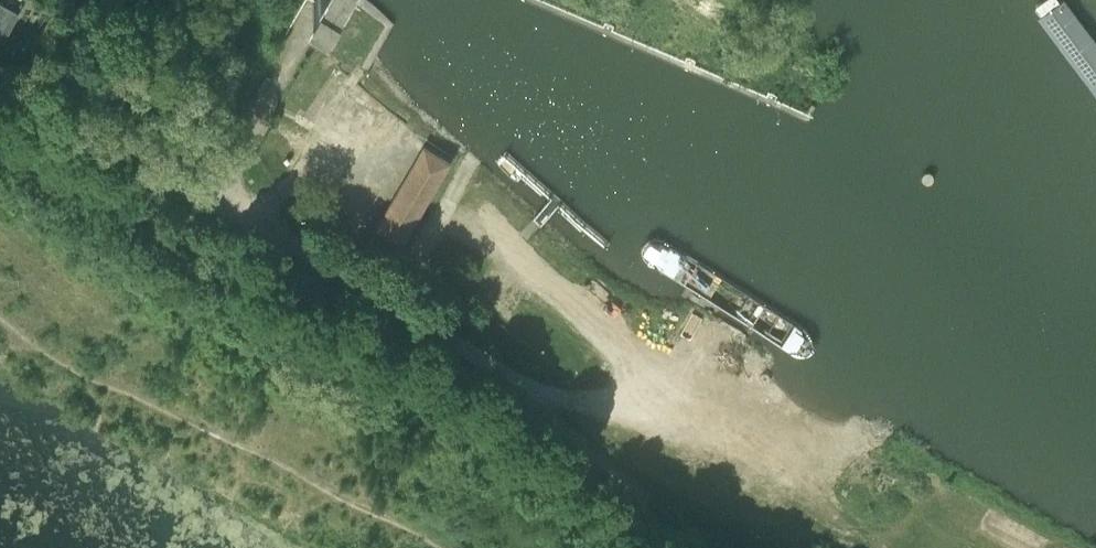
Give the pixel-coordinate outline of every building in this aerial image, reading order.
[(324,24),(344,35),(363,0),(337,0),(324,24)] [(1072,0),(1069,0),(1038,22),(1095,93),(1095,31),(1072,0)] [(349,97),(330,130),(355,145),(374,112),(349,97)] [(377,226),(402,241),(450,159),(425,144),(377,226)]
